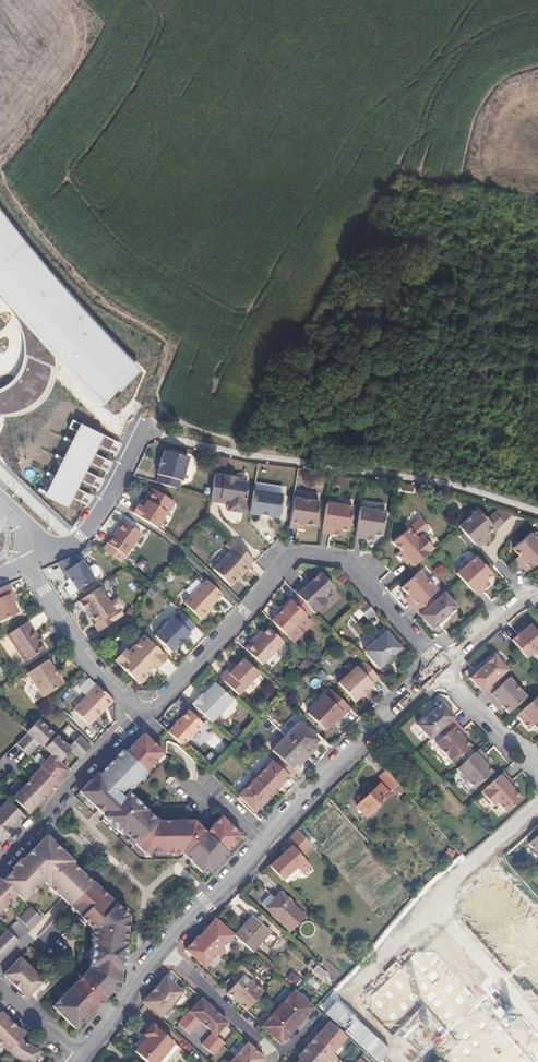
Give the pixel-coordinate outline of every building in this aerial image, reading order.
[(140,369),(40,266),(0,212),(0,296),(19,322),(53,356),(103,404),(140,369)] [(23,334),(25,354),(53,366),(53,360),(53,356),(19,322),(23,334)] [(25,354),(23,371),(19,380),(3,391),(0,392),(0,415),(9,415),(26,412),(40,403),(49,392),(54,378),(53,366),(25,354)] [(77,433),(46,498),(69,508),(102,436),(74,422),(68,430),(77,433)] [(161,458),(160,457),(158,465),(156,473),(157,474),(155,482),(176,488),(179,480),(181,481),(187,457),(163,450),(161,458)] [(235,478),(213,474),(209,497),(209,501),(218,502),(219,499),(227,501),(226,504),(225,511),(240,513),(246,484),(235,482),(235,478)] [(253,483),(252,491),(279,495),(281,488),(253,483)] [(140,508),(134,505),(129,512),(156,529),(166,513),(168,513),(173,505),(172,502),(153,491),(150,491),(146,499),(146,502),(142,509),(140,508)] [(279,495),(252,491),(248,513),(257,515),(266,516),(276,518),(279,495)] [(316,502),(291,498),(287,527),(298,528),(298,523),(303,524),(313,525),(316,502)] [(332,503),(324,502),(319,532),(331,534),(332,528),(337,529),(345,530),(349,505),(342,504),(339,502),(336,501),(332,503)] [(364,508),(357,507),(353,537),(365,539),(366,533),(371,534),(379,535),(383,511),(375,509),(372,506),(369,506),(364,508)] [(497,506),(488,519),(499,528),(509,515),(497,506)] [(491,528),(474,509),(455,527),(475,548),(483,541),(481,538),(485,534),(491,528)] [(416,520),(390,543),(398,552),(403,558),(400,561),(408,569),(431,548),(419,535),(425,530),(416,520)] [(141,536),(123,523),(106,544),(124,558),(141,536)] [(512,548),(518,555),(521,559),(518,562),(525,570),(537,559),(537,542),(530,533),(512,548)] [(223,545),(228,550),(210,568),(227,585),(239,573),(240,574),(246,567),(251,561),(229,539),(223,545)] [(398,552),(395,555),(400,561),(403,558),(398,552)] [(72,556),(57,563),(67,577),(68,576),(71,581),(76,588),(93,577),(92,576),(86,567),(80,558),(75,561),(72,556)] [(460,568),(454,574),(458,578),(475,597),(483,589),(479,585),(484,581),(490,575),(473,557),(467,562),(464,562),(460,565),(460,568)] [(92,563),(86,567),(92,576),(99,572),(99,569),(95,564),(92,563)] [(299,583),(291,590),(311,613),(325,600),(321,596),(330,588),(317,572),(308,580),(302,586),(299,583)] [(417,572),(399,588),(405,596),(408,599),(405,601),(413,610),(426,598),(434,591),(417,572)] [(308,580),(305,577),(299,583),(302,586),(308,580)] [(202,588),(201,587),(183,606),(199,622),(204,616),(206,617),(213,609),(212,609),(217,603),(216,602),(223,595),(208,581),(202,588)] [(0,588),(0,621),(17,613),(12,602),(9,594),(12,593),(9,584),(0,588)] [(81,598),(79,602),(85,611),(87,609),(91,615),(96,622),(94,623),(99,631),(114,621),(109,614),(115,610),(99,587),(81,598)] [(442,593),(430,603),(417,615),(428,627),(434,622),(436,625),(455,608),(442,593)] [(430,603),(426,598),(413,610),(417,615),(430,603)] [(280,609),(276,614),(269,621),(283,634),(303,613),(288,600),(280,609)] [(362,600),(355,606),(366,618),(373,613),(362,600)] [(192,623),(176,608),(154,631),(171,647),(179,639),(178,637),(181,634),(192,623)] [(27,622),(7,635),(25,662),(44,649),(40,642),(37,637),(27,622)] [(436,625),(434,622),(428,627),(431,630),(436,625)] [(256,636),(254,634),(242,647),(259,663),(282,639),(267,625),(260,632),(256,636)] [(520,638),(514,643),(526,659),(533,653),(535,655),(537,652),(537,635),(530,625),(518,635),(520,638)] [(399,648),(383,631),(362,651),(377,668),(385,661),(392,655),(399,648)] [(127,651),(124,648),(113,659),(137,681),(141,681),(144,677),(145,670),(151,664),(156,669),(166,658),(143,635),(127,651)] [(520,638),(518,635),(512,640),(514,643),(520,638)] [(393,657),(392,655),(385,661),(387,663),(393,657)] [(483,692),(498,679),(508,670),(495,655),(470,677),(483,692)] [(226,670),(219,677),(237,694),(258,673),(243,658),(235,666),(228,673),(226,670)] [(46,660),(26,673),(41,697),(61,684),(61,682),(55,673),(53,675),(49,670),(52,668),(46,660)] [(355,666),(337,683),(353,701),(359,695),(360,696),(366,691),(365,690),(372,684),(371,683),(376,678),(362,662),(356,667),(355,666)] [(235,666),(232,663),(226,670),(228,673),(235,666)] [(495,706),(499,702),(502,705),(509,713),(527,696),(510,677),(502,684),(487,697),(495,706)] [(498,679),(483,692),(487,697),(502,684),(498,679)] [(202,694),(200,692),(190,703),(210,722),(232,699),(215,682),(210,687),(211,688),(209,691),(207,689),(202,694)] [(111,700),(95,684),(71,708),(87,724),(111,700)] [(349,709),(329,690),(307,713),(324,730),(331,722),(334,719),(336,721),(349,709)] [(517,716),(525,724),(528,721),(532,725),(537,731),(537,697),(517,716)] [(53,704),(38,719),(49,730),(50,731),(51,730),(58,723),(65,716),(53,704)] [(439,710),(437,707),(418,724),(431,739),(441,730),(454,718),(456,716),(445,705),(439,710)] [(201,724),(186,710),(166,731),(180,745),(201,724)] [(458,723),(454,718),(441,730),(445,735),(458,723)] [(38,719),(27,730),(38,741),(49,730),(38,719)] [(54,733),(62,741),(50,753),(51,754),(41,765),(58,781),(68,771),(67,770),(93,743),(68,720),(61,727),(54,733)] [(61,727),(58,723),(51,730),(54,733),(61,727)] [(298,723),(285,736),(304,755),(312,747),(317,742),(298,723)] [(458,723),(445,735),(437,742),(454,761),(472,745),(466,737),(463,734),(466,731),(458,723)] [(103,816),(102,817),(121,835),(122,833),(127,838),(133,843),(143,853),(166,853),(167,854),(181,854),(183,856),(186,853),(192,859),(189,862),(202,873),(208,873),(228,853),(226,852),(241,837),(220,817),(205,832),(193,820),(156,821),(127,793),(146,773),(145,772),(158,758),(155,756),(160,751),(142,734),(124,752),(122,750),(98,774),(96,772),(81,787),(77,791),(90,803),(103,816)] [(285,736),(271,750),(280,759),(291,769),(296,764),(304,755),(285,736)] [(315,749),(312,747),(304,755),(307,758),(315,749)] [(478,750),(456,770),(461,775),(461,779),(465,783),(468,783),(473,789),(492,773),(486,766),(482,762),(485,759),(478,750)] [(307,758),(304,755),(296,764),(298,767),(307,758)] [(280,759),(278,762),(288,772),(291,769),(280,759)] [(266,767),(264,766),(253,777),(255,779),(269,792),(280,781),(278,780),(284,773),(275,764),(272,761),(266,767)] [(278,762),(275,764),(284,773),(286,775),(288,772),(278,762)] [(36,770),(37,771),(54,787),(58,782),(58,781),(41,765),(36,770)] [(396,769),(389,776),(399,786),(405,780),(396,769)] [(54,787),(37,771),(11,797),(28,814),(54,787)] [(503,773),(481,793),(493,806),(496,803),(505,813),(521,799),(513,791),(508,785),(511,782),(503,773)] [(351,781),(346,776),(326,796),(331,801),(336,796),(351,781)] [(389,776),(384,780),(394,790),(399,786),(389,776)] [(269,792),(255,779),(238,796),(250,808),(256,802),(258,804),(269,792)] [(384,780),(379,785),(389,795),(394,790),(384,780)] [(511,782),(508,785),(513,791),(517,788),(511,782)] [(376,783),(363,795),(366,797),(357,807),(367,817),(389,795),(379,785),(379,786),(376,783)] [(336,796),(331,801),(346,818),(351,813),(336,796)] [(1,842),(15,828),(13,827),(23,817),(6,800),(0,807),(0,842),(1,842)] [(289,843),(293,847),(270,867),(283,881),(296,869),(302,875),(310,867),(302,859),(313,849),(299,832),(289,843)] [(529,843),(534,849),(534,853),(537,857),(537,835),(529,843)] [(46,836),(44,838),(55,848),(57,846),(56,845),(46,836)] [(21,859),(13,867),(15,868),(3,881),(16,894),(25,902),(44,883),(50,889),(49,890),(56,897),(57,896),(68,907),(92,883),(71,863),(73,862),(64,853),(57,846),(55,848),(44,838),(22,860),(21,859)] [(186,853),(183,856),(189,862),(192,859),(186,853)] [(16,894),(3,881),(0,878),(0,911),(16,894)] [(90,943),(92,943),(88,969),(50,1007),(57,1014),(59,1012),(76,1028),(110,993),(111,994),(119,986),(121,971),(122,971),(126,947),(124,947),(128,918),(92,883),(68,907),(80,918),(79,919),(91,931),(90,943)] [(270,895),(262,903),(289,931),(303,917),(280,892),(274,898),(270,895)] [(30,906),(20,918),(32,929),(43,918),(30,906)] [(214,918),(200,933),(211,943),(206,948),(214,955),(214,956),(218,960),(224,953),(220,949),(233,935),(215,918),(214,918)] [(271,934),(254,918),(236,937),(254,953),(271,934)] [(0,935),(0,957),(16,941),(5,930),(0,935)] [(200,933),(196,938),(206,948),(211,943),(200,933)] [(195,937),(183,950),(203,968),(214,956),(214,955),(206,948),(196,938),(195,937)] [(20,957),(14,963),(38,987),(43,981),(20,957)] [(356,963),(350,957),(342,966),(348,971),(356,963)] [(14,963),(4,974),(28,997),(38,987),(14,963)] [(239,967),(233,973),(228,979),(234,984),(245,972),(239,967)] [(245,972),(234,984),(241,989),(232,999),(245,1011),(259,995),(263,991),(249,979),(251,977),(245,972)] [(162,978),(152,990),(169,1006),(180,994),(162,978)] [(241,989),(234,984),(226,994),(232,999),(241,989)] [(279,999),(272,1006),(293,1024),(298,1019),(300,1021),(313,1007),(295,991),(293,989),(282,1002),(279,999)] [(169,1006),(152,990),(140,1003),(142,1005),(158,1019),(169,1006)] [(210,1009),(199,1000),(187,1013),(198,1023),(210,1009)] [(267,1012),(270,1015),(261,1026),(260,1027),(279,1045),(291,1031),(288,1029),(293,1024),(272,1006),(267,1012)] [(198,1023),(210,1034),(211,1033),(222,1020),(210,1009),(198,1023)] [(0,1014),(0,1044),(9,1053),(21,1041),(25,1036),(2,1013),(0,1014)] [(187,1013),(182,1019),(193,1029),(198,1023),(187,1013)] [(182,1019),(176,1026),(186,1034),(187,1035),(193,1029),(182,1019)] [(225,1023),(222,1020),(211,1033),(214,1036),(225,1023)] [(329,1021),(314,1037),(326,1048),(332,1053),(347,1037),(329,1021)] [(146,1038),(133,1052),(145,1061),(156,1061),(172,1044),(151,1025),(142,1035),(146,1038)] [(210,1034),(205,1040),(217,1050),(223,1043),(214,1036),(211,1033),(210,1034)] [(314,1037),(309,1043),(321,1054),(326,1048),(314,1037)] [(200,1046),(201,1047),(212,1056),(217,1050),(205,1040),(200,1046)] [(22,1042),(21,1041),(9,1053),(14,1057),(22,1042)] [(23,1061),(35,1061),(40,1052),(22,1042),(14,1057),(23,1061)] [(297,1056),(300,1058),(304,1061),(325,1061),(327,1060),(330,1061),(332,1061),(336,1058),(332,1053),(326,1048),(321,1054),(309,1043),(297,1056)] [(234,1058),(239,1061),(260,1061),(263,1060),(246,1044),(234,1058)]
